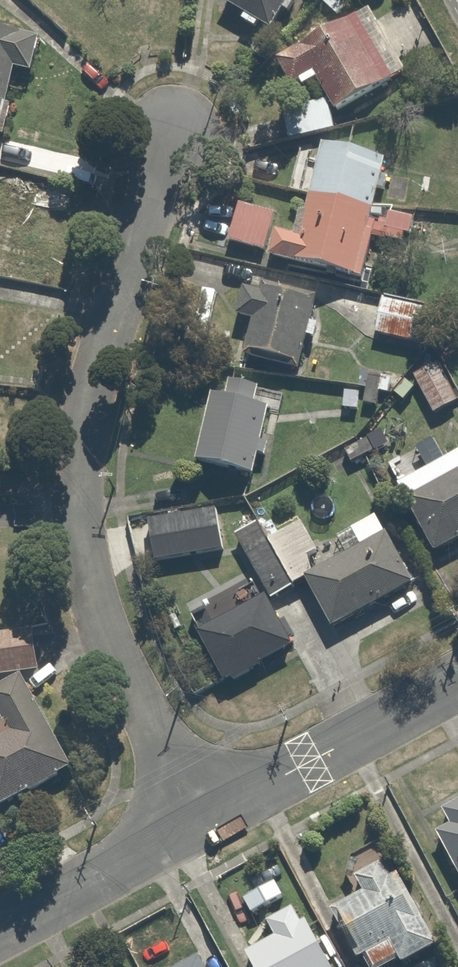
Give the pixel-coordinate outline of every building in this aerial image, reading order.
[(274,27),(289,0),(226,0),(274,27)] [(356,0),(354,0),(295,36),(272,49),(292,82),(314,68),(337,107),(399,70),(395,63),(428,44),(401,0),(382,0),(363,11),(356,0)] [(23,25),(0,20),(0,133),(23,25)] [(299,211),(237,197),(228,240),(359,269),(368,233),(399,240),(407,207),(377,200),(390,143),(318,127),(299,211)] [(70,181),(33,175),(28,204),(65,210),(70,181)] [(249,311),(241,351),(296,360),(302,332),(315,335),(318,319),(306,317),(312,284),(263,275),(262,285),(239,281),(234,308),(249,311)] [(431,300),(380,290),(372,329),(408,336),(411,319),(426,322),(431,300)] [(411,365),(431,409),(457,396),(457,393),(439,352),(411,365)] [(228,388),(210,385),(198,453),(256,464),(268,401),(259,399),(262,381),(231,375),(228,388)] [(396,477),(433,548),(457,535),(457,444),(396,477)] [(216,506),(147,516),(153,559),(223,548),(216,506)] [(301,571),(324,620),(412,579),(389,530),(380,510),(350,523),(360,544),(301,571)] [(260,517),(235,530),(266,591),(290,579),(260,517)] [(265,592),(190,631),(218,682),(292,641),(265,592)] [(0,624),(0,670),(52,664),(47,618),(0,624)] [(0,687),(0,801),(69,763),(20,676),(0,687)] [(443,803),(448,812),(428,822),(457,883),(457,795),(443,803)] [(439,939),(403,866),(395,870),(383,845),(343,865),(355,890),(334,900),(362,958),(367,966),(382,966),(439,939)] [(247,942),(258,966),(335,966),(310,913),(302,917),(297,905),(267,919),(272,930),(247,942)] [(209,955),(202,944),(163,966),(164,966),(216,966),(209,955)]
